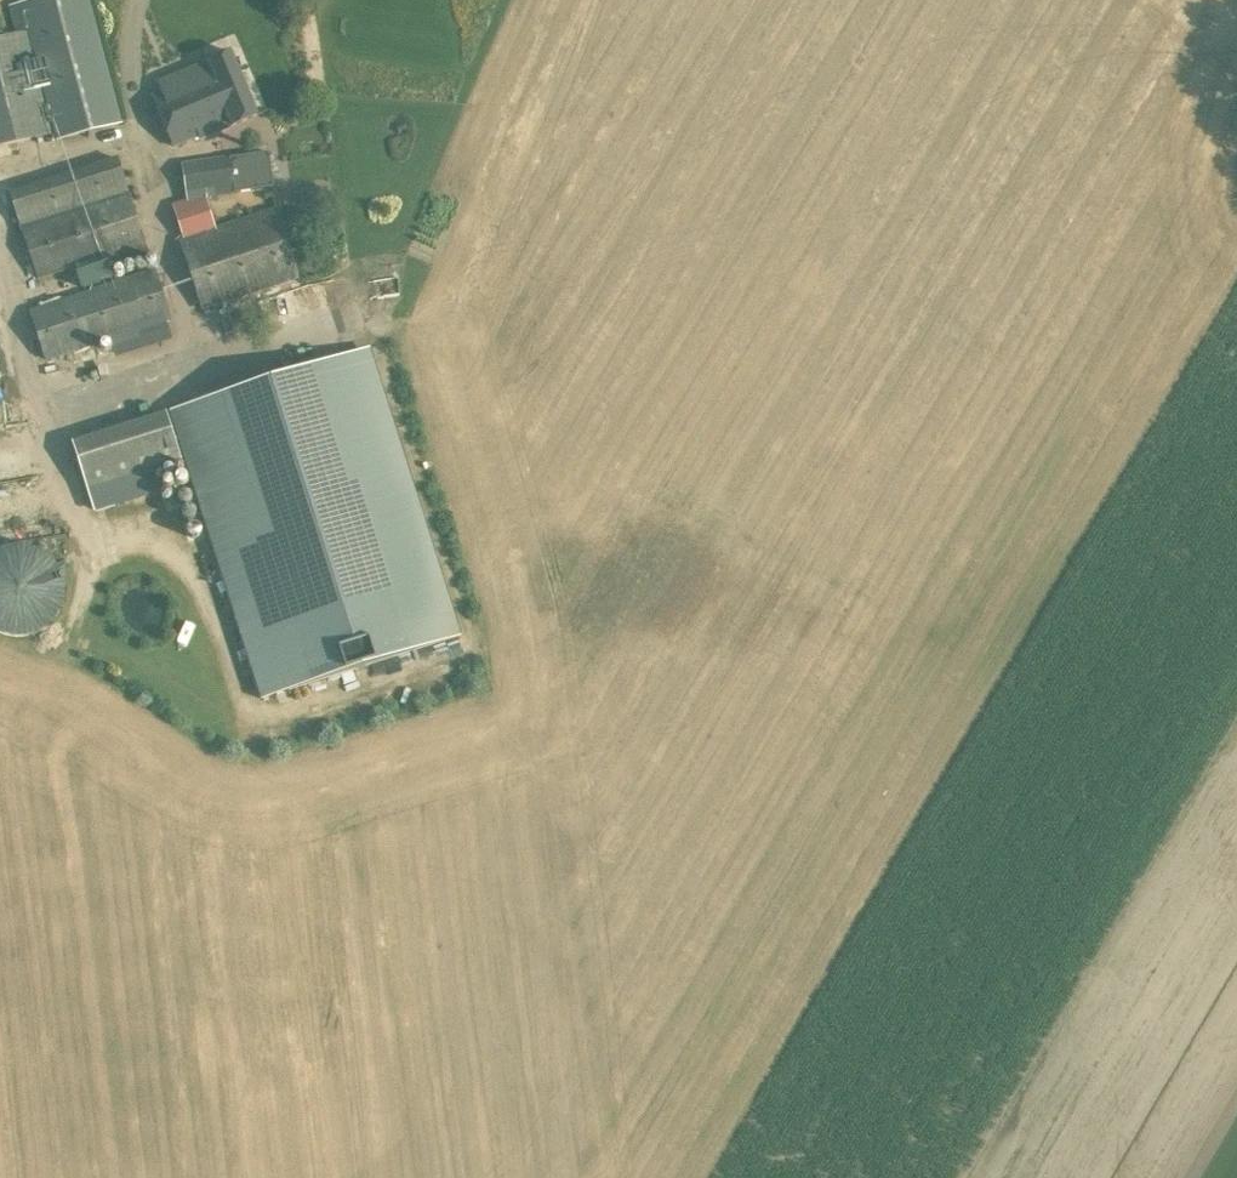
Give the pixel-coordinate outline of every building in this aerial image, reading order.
[(90,0),(29,0),(9,5),(17,33),(25,31),(28,30),(55,139),(122,122),(90,0)] [(50,133),(25,31),(17,33),(0,37),(0,146),(50,133)] [(233,127),(232,126),(260,114),(233,53),(193,70),(196,78),(155,95),(177,145),(220,126),(222,132),(233,127)] [(237,163),(236,155),(182,162),(188,204),(222,199),(222,195),(256,190),(252,161),(237,163)] [(8,192),(36,279),(107,256),(111,268),(149,255),(117,157),(8,192)] [(299,278),(276,208),(178,239),(201,310),(299,278)] [(81,289),(100,283),(99,281),(112,276),(107,261),(76,272),(81,289)] [(112,354),(171,334),(166,321),(171,320),(153,268),(28,310),(46,363),(108,342),(112,354)] [(371,352),(171,416),(261,699),(460,636),(371,352)] [(87,489),(181,459),(166,412),(72,442),(87,489)] [(61,627),(55,545),(0,549),(0,632),(61,627)]
